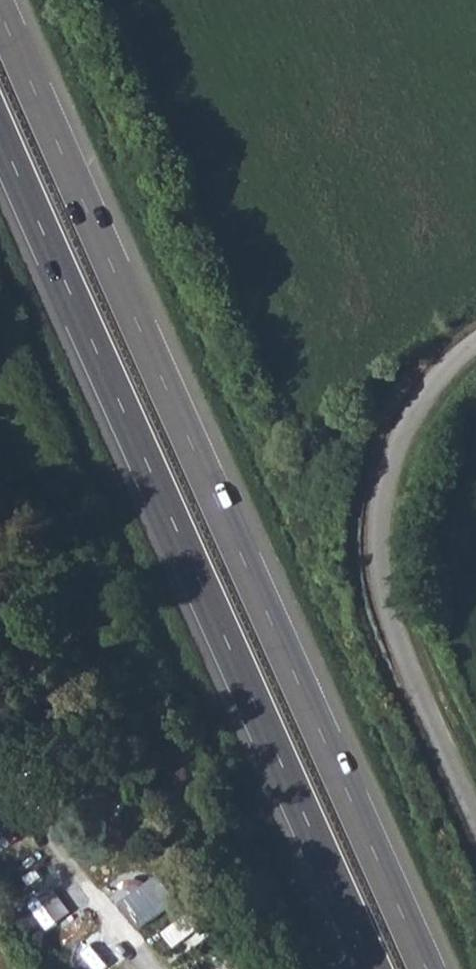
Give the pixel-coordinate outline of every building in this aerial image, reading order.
[(166,927),(175,943),(205,927),(196,911),(166,927)]
